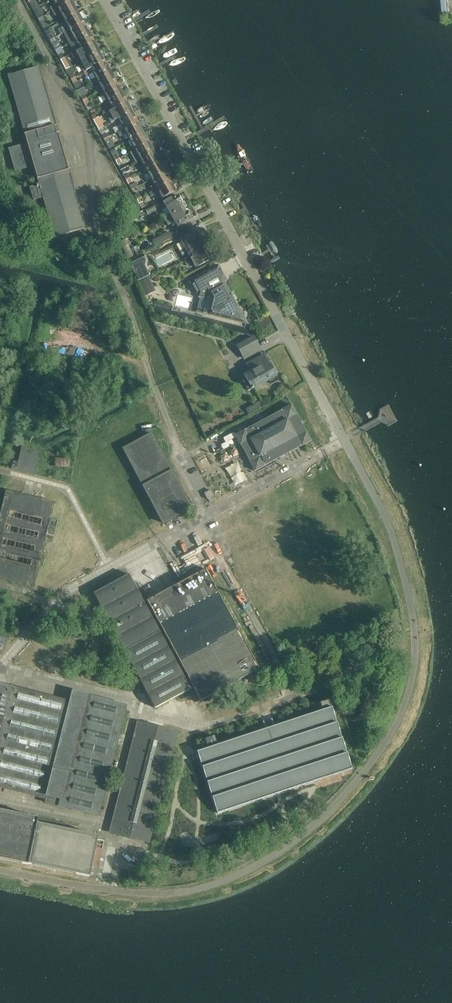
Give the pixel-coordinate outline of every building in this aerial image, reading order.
[(34,11),(40,7),(36,0),(30,0),(29,1),(34,11)] [(53,12),(72,2),(71,0),(53,0),(56,5),(50,8),(53,12)] [(60,13),(65,21),(78,13),(72,2),(53,12),(55,16),(60,13)] [(34,11),(39,20),(43,18),(43,17),(44,16),(40,7),(34,11)] [(65,21),(70,31),(84,23),(78,13),(65,21)] [(70,31),(75,40),(89,33),(84,23),(70,31)] [(45,31),(51,41),(57,38),(52,30),(51,27),(46,30),(45,31)] [(75,40),(80,50),(94,42),(89,33),(75,40)] [(51,41),(56,51),(62,48),(57,38),(51,41)] [(99,52),(94,42),(80,50),(71,55),(74,59),(76,58),(79,63),(99,52)] [(99,52),(79,63),(84,73),(105,62),(99,52)] [(105,62),(84,73),(86,77),(93,73),(97,80),(111,73),(105,62)] [(43,197),(55,237),(84,228),(67,170),(69,170),(69,169),(68,169),(56,127),(55,128),(54,126),(56,125),(54,125),(37,67),(8,75),(25,134),(24,134),(27,144),(9,149),(15,170),(33,165),(37,179),(38,179),(40,184),(30,187),(33,200),(43,197)] [(98,88),(100,92),(116,83),(111,73),(97,80),(100,86),(98,88)] [(105,94),(108,100),(122,92),(116,83),(100,92),(102,96),(105,94)] [(107,108),(110,112),(127,102),(122,92),(108,100),(111,106),(107,108)] [(115,114),(118,119),(132,112),(127,102),(110,112),(106,113),(109,117),(112,116),(115,114)] [(115,134),(118,132),(137,121),(132,112),(118,119),(121,124),(117,127),(113,129),(115,134)] [(126,133),(129,139),(143,131),(137,121),(118,132),(120,136),(122,135),(126,133)] [(129,139),(130,140),(144,133),(143,131),(129,139)] [(128,149),(131,153),(149,143),(144,133),(130,140),(133,146),(128,149)] [(136,163),(141,160),(154,152),(149,143),(131,153),(136,163)] [(141,167),(143,171),(160,162),(154,152),(141,160),(144,166),(141,167)] [(148,174),(151,179),(165,172),(160,162),(143,171),(145,175),(148,174)] [(128,167),(120,171),(122,175),(130,171),(128,167)] [(151,187),(154,191),(170,182),(165,172),(151,179),(155,185),(151,187)] [(170,182),(154,191),(149,193),(151,197),(156,195),(159,193),(162,199),(176,191),(170,182)] [(162,201),(170,215),(184,208),(181,203),(182,202),(178,196),(172,199),(170,196),(162,201)] [(146,209),(145,210),(148,215),(156,211),(153,206),(146,209)] [(184,208),(170,215),(170,216),(165,218),(169,225),(174,223),(178,229),(186,225),(184,222),(190,219),(187,212),(186,212),(184,208)] [(153,241),(156,247),(171,238),(168,232),(153,241)] [(188,252),(191,258),(198,254),(195,247),(202,243),(203,243),(197,232),(181,241),(185,249),(181,251),(183,255),(188,252)] [(120,242),(128,260),(134,257),(129,246),(130,246),(126,239),(120,242)] [(198,254),(191,258),(185,261),(187,265),(193,262),(197,268),(211,260),(202,243),(195,247),(198,254)] [(142,255),(129,262),(139,282),(150,276),(145,266),(146,261),(142,255)] [(198,298),(200,297),(210,300),(207,311),(204,310),(203,313),(208,314),(208,316),(248,325),(223,282),(226,280),(217,265),(189,281),(198,298)] [(149,278),(140,282),(145,296),(151,294),(148,286),(152,285),(149,278)] [(93,308),(76,304),(71,321),(88,325),(93,308)] [(254,338),(238,347),(245,359),(261,350),(254,338)] [(275,377),(276,376),(270,366),(269,366),(264,356),(248,365),(252,373),(245,376),(250,384),(246,386),(249,391),(252,389),(253,389),(269,380),(272,384),(277,381),(275,377)] [(43,404),(45,399),(38,397),(37,403),(37,405),(42,407),(42,404),(43,404)] [(259,401),(245,409),(248,414),(262,406),(259,401)] [(245,429),(235,435),(241,445),(241,444),(250,461),(249,461),(255,471),(266,465),(265,465),(301,445),(301,446),(311,440),(306,431),(305,431),(296,414),(297,414),(292,404),(282,410),(245,430),(245,429)] [(152,433),(123,448),(163,523),(191,508),(152,433)] [(34,473),(39,452),(22,448),(19,464),(13,463),(11,468),(17,470),(34,474),(34,473)] [(69,459),(55,458),(55,466),(69,467),(69,459)] [(210,490),(204,493),(208,499),(214,496),(210,490)] [(0,505),(0,578),(33,586),(39,563),(44,564),(45,559),(40,558),(45,538),(53,540),(57,521),(50,519),(53,503),(4,491),(2,497),(0,505)] [(206,569),(177,584),(170,572),(162,577),(169,589),(147,601),(151,608),(194,687),(201,700),(259,668),(206,569)] [(129,574),(93,593),(118,639),(114,641),(119,649),(122,647),(155,708),(194,687),(151,608),(148,609),(129,574)] [(0,683),(0,732),(11,686),(0,683)] [(0,732),(0,788),(45,800),(70,700),(11,686),(0,732)] [(127,705),(73,691),(70,700),(45,800),(44,803),(99,816),(127,705)] [(325,701),(321,702),(323,710),(275,726),(271,713),(266,715),(261,717),(265,729),(218,745),(215,736),(210,737),(206,739),(208,747),(197,751),(218,813),(234,807),(281,792),(352,768),(333,711),(329,699),(325,701)] [(138,722),(111,832),(149,842),(177,732),(138,722)] [(28,865),(28,864),(89,876),(90,870),(91,871),(98,836),(70,830),(71,825),(0,810),(0,859),(28,865)]
